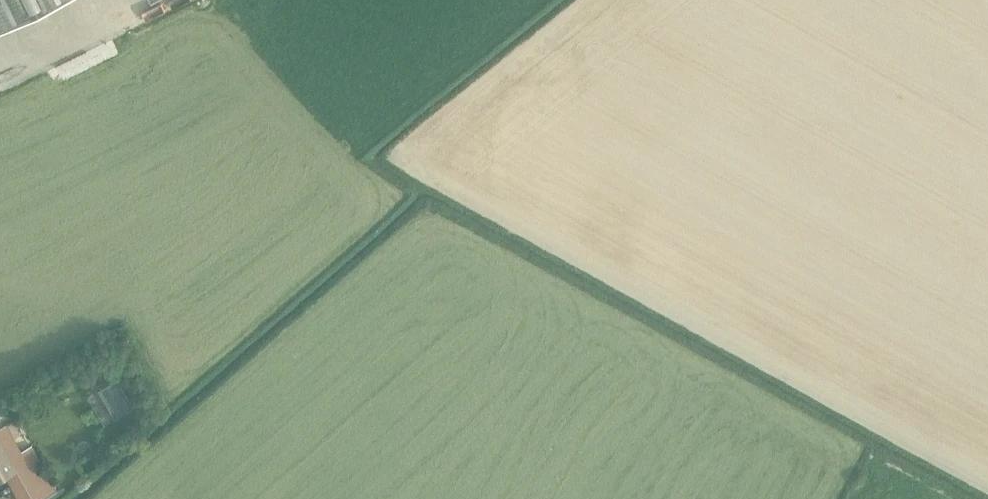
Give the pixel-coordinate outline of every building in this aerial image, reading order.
[(91,4),(89,0),(0,0),(0,45),(91,4)] [(118,379),(99,390),(116,418),(134,407),(118,379)] [(34,498),(42,498),(57,490),(32,445),(11,456),(0,437),(0,476),(17,467),(34,498)]
